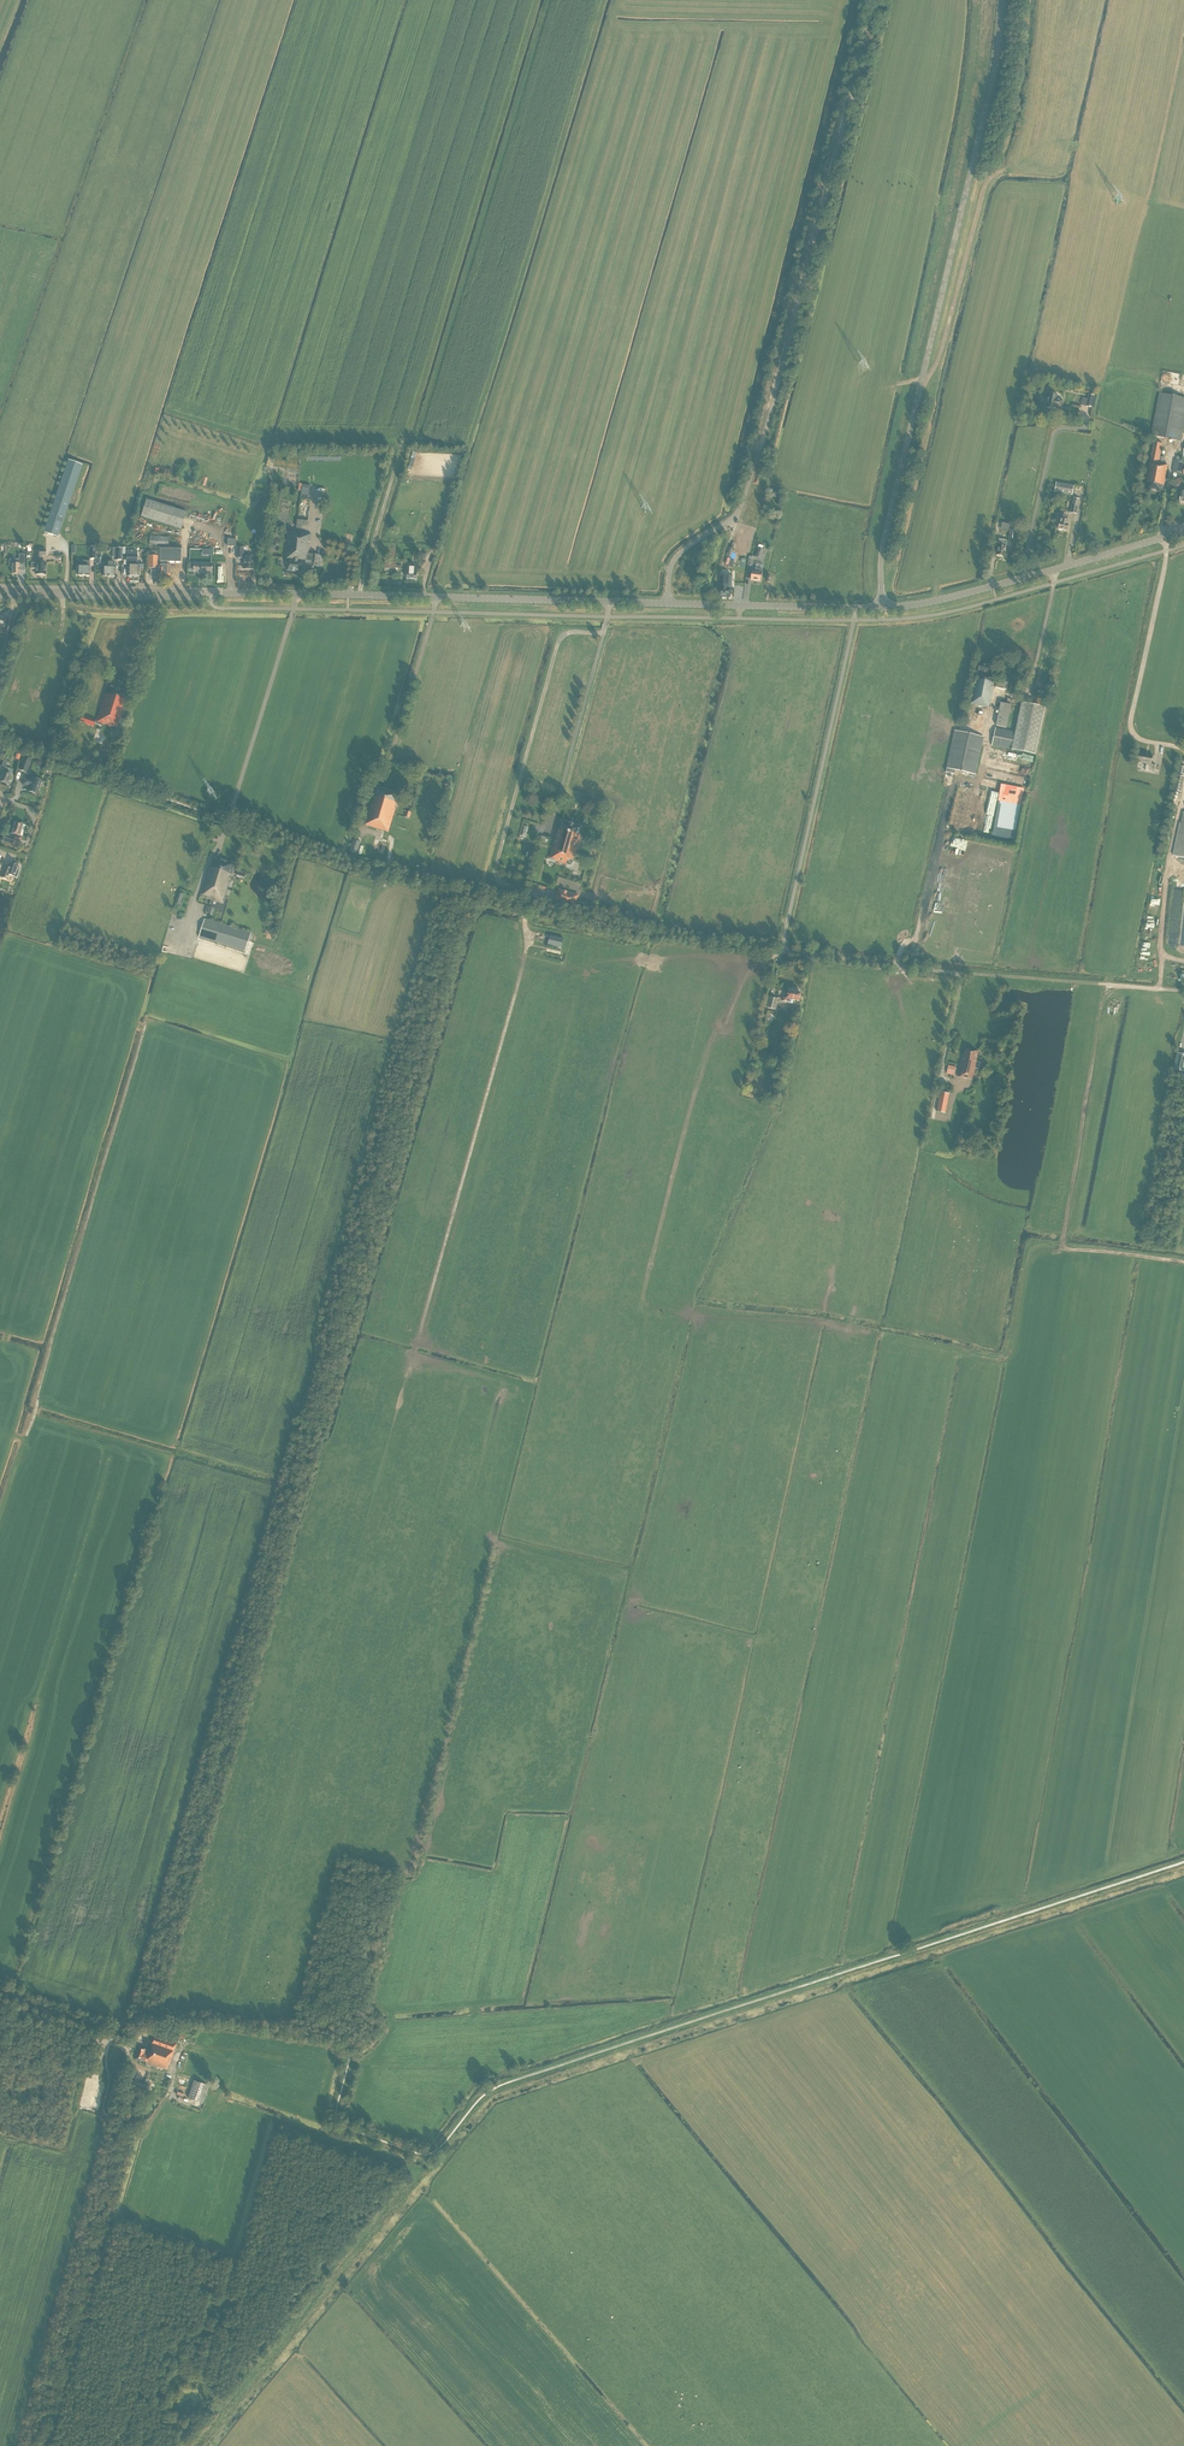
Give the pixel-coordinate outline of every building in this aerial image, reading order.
[(1058,395),(1048,393),(1047,398),(1046,398),(1045,403),(1046,403),(1045,408),(1056,410),(1056,408),(1062,409),(1063,400),(1058,399),(1058,395)] [(1151,436),(1180,442),(1183,423),(1183,398),(1160,393),(1151,436)] [(1095,396),(1088,394),(1086,406),(1092,408),(1095,396)] [(1045,398),(1040,397),(1038,396),(1035,408),(1042,410),(1045,398)] [(1154,442),(1145,489),(1163,492),(1164,485),(1166,486),(1167,483),(1165,483),(1168,465),(1163,464),(1164,458),(1160,457),(1163,444),(1154,442)] [(1173,472),(1181,474),(1183,462),(1183,457),(1176,456),(1176,461),(1175,460),(1173,472)] [(44,532),(57,537),(82,465),(68,460),(44,532)] [(1074,486),(1056,482),(1054,492),(1072,495),(1074,486)] [(1070,513),(1076,514),(1079,499),(1073,498),(1070,513)] [(146,499),(141,516),(181,529),(186,512),(146,499)] [(1058,529),(1067,531),(1069,521),(1065,520),(1065,517),(1061,516),(1058,529)] [(300,518),(299,526),(305,526),(305,524),(311,524),(311,518),(300,518)] [(288,563),(287,571),(300,573),(302,561),(307,561),(311,534),(288,532),(285,562),(288,563)] [(168,547),(168,537),(150,537),(149,546),(168,547)] [(999,540),(998,545),(997,555),(1003,556),(1003,549),(1005,549),(1006,541),(999,540)] [(237,547),(236,547),(236,554),(236,558),(243,559),(243,560),(244,560),(243,569),(253,570),(253,562),(254,557),(248,557),(248,552),(243,552),(243,547),(237,547)] [(755,556),(761,559),(764,550),(758,547),(755,556)] [(182,564),(182,548),(159,548),(159,563),(182,564)] [(36,549),(36,560),(42,560),(42,555),(45,556),(45,550),(36,549)] [(147,569),(150,569),(157,569),(157,577),(157,578),(165,578),(169,578),(170,567),(165,567),(165,568),(161,568),(161,564),(158,564),(158,551),(148,551),(147,569)] [(19,554),(18,560),(10,559),(9,561),(9,566),(10,567),(12,567),(11,574),(19,574),(19,564),(25,564),(25,555),(19,554)] [(137,555),(126,554),(126,562),(130,562),(130,564),(128,564),(128,576),(129,576),(130,577),(131,577),(132,576),(134,576),(135,577),(136,577),(137,576),(138,576),(139,564),(137,564),(137,555)] [(748,565),(750,557),(742,555),(740,563),(748,565)] [(77,566),(77,575),(89,576),(89,566),(90,561),(84,561),(84,566),(77,566)] [(103,566),(102,576),(107,576),(115,577),(115,567),(115,562),(106,562),(106,564),(103,564),(103,566)] [(36,563),(31,563),(31,569),(36,569),(36,575),(45,575),(46,563),(36,563)] [(193,571),(201,571),(201,573),(212,573),(212,564),(189,563),(188,569),(192,569),(192,568),(193,568),(193,571)] [(717,588),(717,597),(730,597),(731,583),(734,583),(734,575),(737,575),(737,567),(729,566),(727,574),(722,572),(718,588),(717,588)] [(407,579),(416,580),(416,573),(417,568),(407,568),(407,579)] [(755,571),(752,571),(751,580),(760,581),(762,570),(755,569),(755,571)] [(11,624),(5,622),(6,619),(0,617),(0,633),(8,635),(11,624)] [(988,674),(990,666),(979,663),(970,704),(966,703),(965,709),(970,710),(971,705),(972,706),(973,704),(988,708),(995,677),(983,674),(983,673),(988,674)] [(128,692),(108,686),(97,721),(95,720),(82,716),(80,722),(94,726),(95,723),(98,724),(99,722),(112,727),(112,725),(117,727),(126,700),(125,700),(125,698),(127,698),(128,692)] [(1006,728),(1012,699),(1008,698),(1006,704),(1002,703),(1001,710),(999,710),(996,726),(1006,728)] [(1046,707),(1021,702),(1011,750),(1036,755),(1046,707)] [(1010,750),(1014,732),(995,728),(991,746),(1010,750)] [(954,731),(946,768),(975,775),(983,737),(954,731)] [(1017,759),(1032,762),(1034,758),(1018,754),(1017,759)] [(1156,765),(1151,764),(1153,756),(1140,754),(1139,762),(1147,764),(1145,771),(1154,772),(1156,765)] [(31,760),(23,758),(19,770),(27,773),(31,760)] [(11,774),(7,773),(9,768),(5,767),(7,761),(4,760),(0,770),(3,772),(0,781),(0,782),(7,784),(9,781),(11,781),(12,781),(13,778),(12,777),(10,776),(11,774)] [(1011,761),(1009,768),(1029,772),(1030,766),(1017,763),(1011,761)] [(1001,777),(1001,768),(992,768),(991,777),(1001,777)] [(1003,770),(1001,777),(1026,783),(1027,776),(1003,770)] [(1183,776),(1177,775),(1174,790),(1180,791),(1183,776)] [(32,776),(31,778),(24,776),(21,783),(28,786),(27,790),(36,793),(41,779),(32,776)] [(399,795),(378,788),(373,802),(372,801),(365,825),(387,831),(386,832),(388,833),(396,808),(394,808),(399,795)] [(1183,813),(1175,856),(1183,858),(1183,813)] [(579,835),(581,827),(561,821),(559,830),(558,830),(550,858),(556,860),(556,861),(571,866),(580,836),(579,835)] [(22,836),(20,836),(23,824),(15,822),(11,833),(15,834),(13,840),(20,842),(22,836)] [(529,837),(533,825),(529,823),(524,835),(529,837)] [(350,852),(357,854),(361,842),(354,840),(350,852)] [(213,858),(210,868),(232,875),(235,864),(219,859),(219,860),(213,858)] [(15,877),(19,866),(10,863),(7,871),(4,869),(1,877),(5,879),(7,874),(15,877)] [(232,875),(210,868),(203,891),(201,891),(199,897),(209,900),(210,898),(223,903),(232,875)] [(579,895),(557,889),(554,901),(575,908),(579,895)] [(163,917),(164,913),(170,915),(171,910),(156,906),(154,915),(163,917)] [(251,934),(205,919),(199,937),(245,951),(251,934)] [(549,945),(563,948),(565,939),(551,936),(549,945)] [(1169,961),(1167,974),(1179,976),(1179,977),(1183,978),(1183,964),(1169,961)] [(800,991),(797,990),(795,993),(789,991),(787,998),(783,998),(782,1001),(792,1003),(793,1000),(799,1001),(801,994),(800,994),(800,991)] [(770,997),(768,1008),(776,1010),(778,999),(770,997)] [(978,1052),(965,1050),(963,1057),(962,1057),(958,1076),(973,1080),(977,1061),(976,1060),(978,1052)] [(1177,1053),(1174,1069),(1183,1072),(1183,1054),(1177,1053)] [(956,1068),(949,1066),(947,1074),(954,1075),(956,1068)] [(949,1094),(940,1092),(936,1112),(945,1113),(949,1094)] [(175,2044),(154,2036),(149,2050),(146,2049),(139,2046),(135,2059),(142,2061),(142,2060),(147,2062),(147,2063),(166,2069),(168,2064),(175,2044)] [(206,2084),(193,2080),(187,2098),(200,2102),(206,2084)] [(146,2095),(148,2087),(133,2082),(130,2089),(146,2095)]
